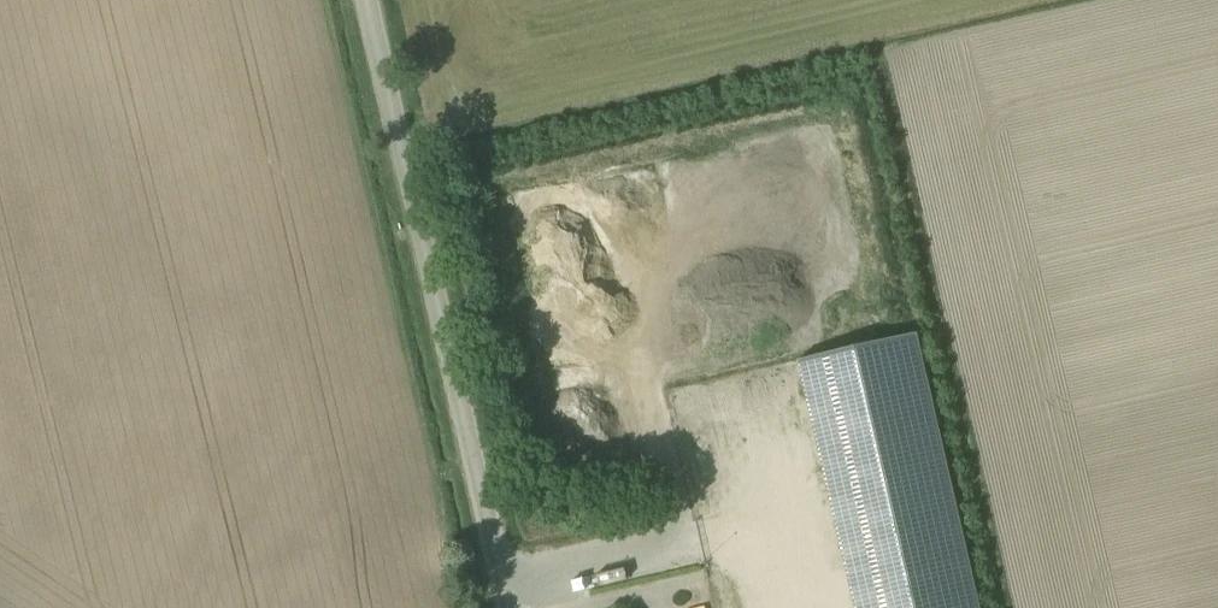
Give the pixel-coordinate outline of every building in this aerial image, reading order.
[(928,332),(811,354),(860,607),(981,607),(928,332)] [(827,572),(748,591),(752,607),(836,607),(827,572)]
